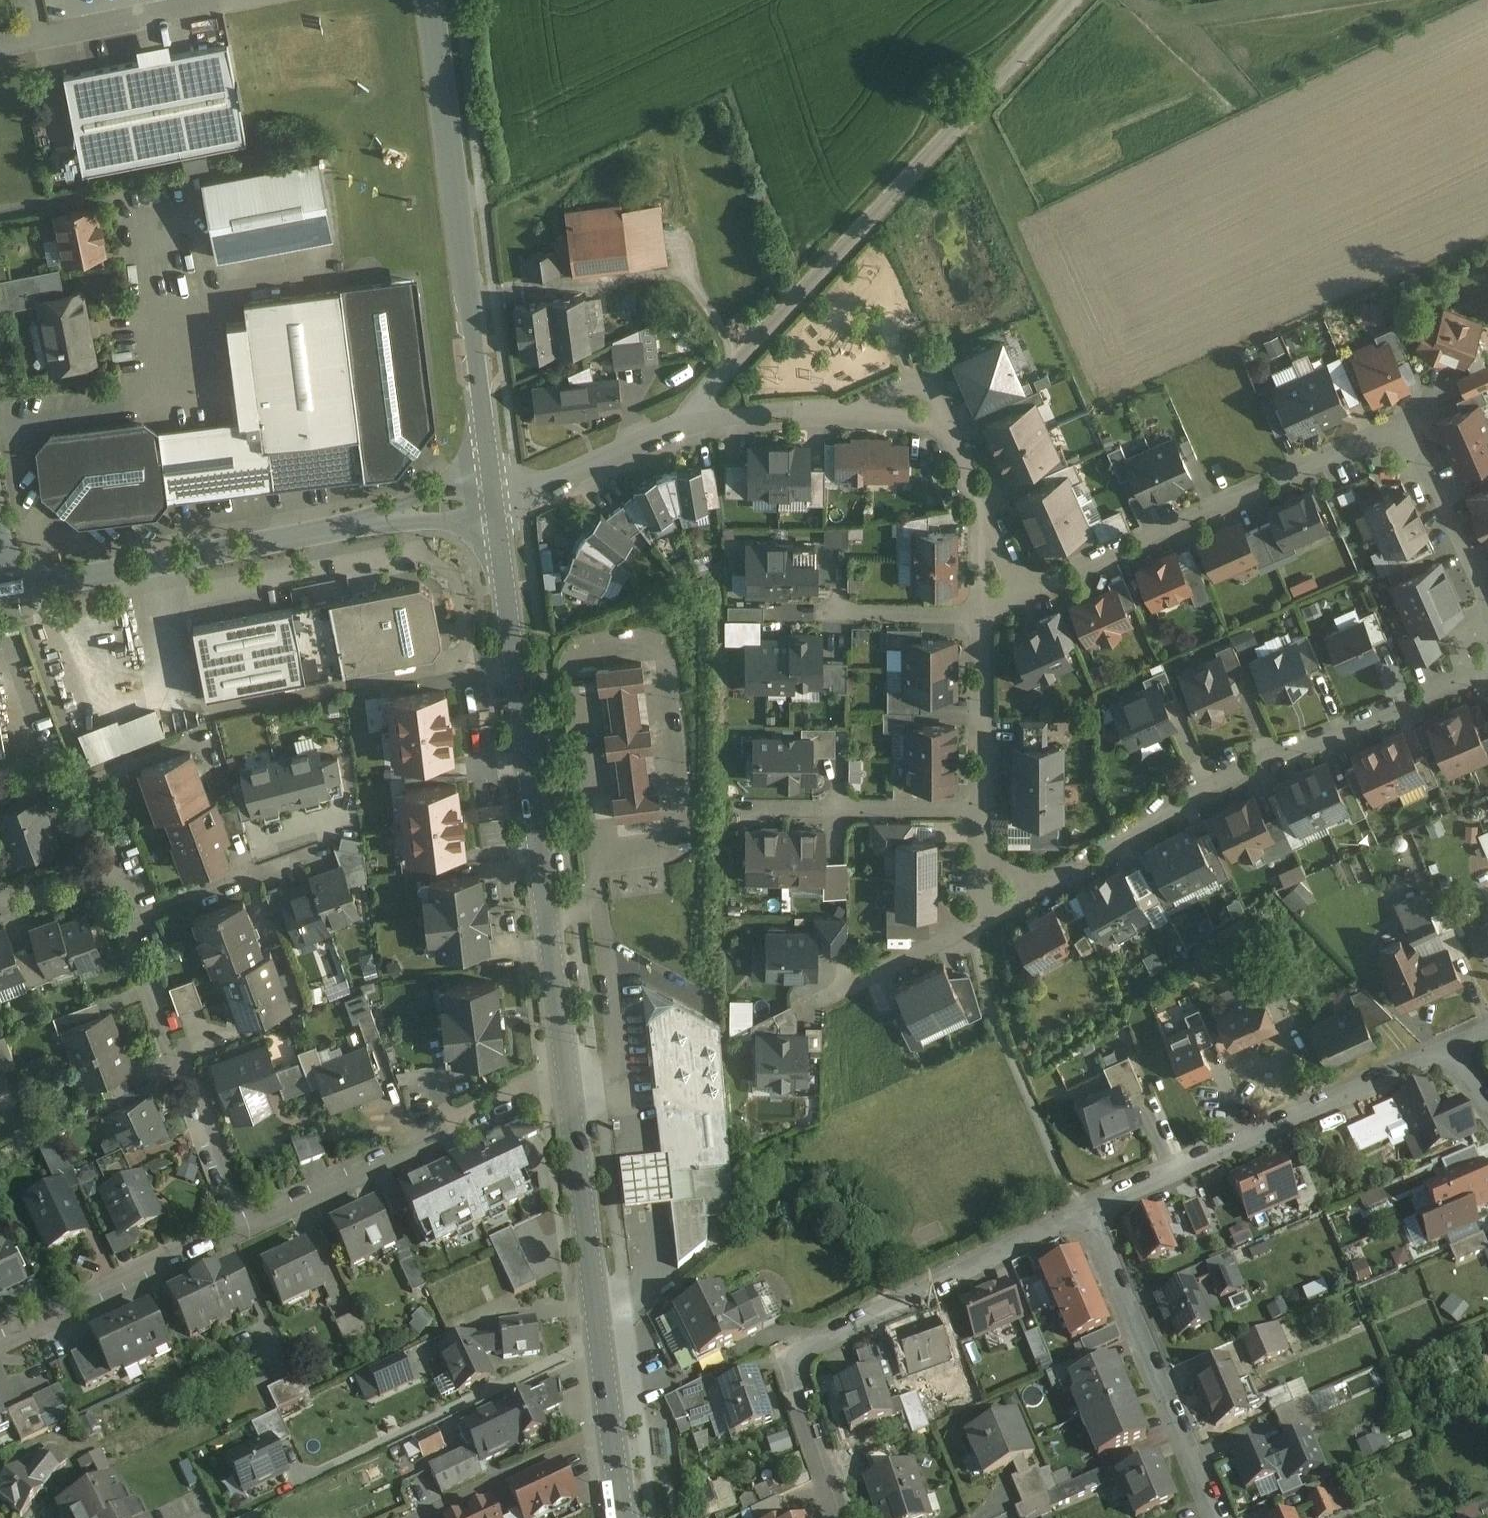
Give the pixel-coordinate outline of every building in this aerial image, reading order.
[(227,43),(63,75),(82,173),(246,142),(227,43)] [(319,157),(201,179),(216,258),(334,235),(319,157)] [(650,197),(568,210),(571,226),(621,218),(629,266),(660,261),(650,197)] [(91,209),(54,216),(64,262),(104,253),(100,237),(103,236),(101,224),(94,225),(91,209)] [(621,218),(571,226),(572,237),(578,274),(629,266),(621,218)] [(55,236),(44,238),(47,260),(58,258),(55,236)] [(572,237),(527,244),(529,257),(522,258),(526,282),(578,274),(572,237)] [(53,269),(26,275),(31,302),(37,301),(37,300),(58,296),(53,269)] [(0,280),(0,308),(31,302),(26,275),(0,280)] [(412,280),(341,290),(359,436),(364,471),(395,468),(409,450),(413,453),(420,443),(416,440),(430,422),(412,280)] [(341,290),(244,302),(253,374),(246,375),(243,378),(246,400),(237,409),(239,426),(259,424),(263,449),(359,436),(341,290)] [(58,296),(37,300),(37,301),(51,370),(94,362),(81,291),(58,296)] [(590,298),(557,302),(563,348),(596,343),(594,327),(590,298)] [(557,302),(523,307),(529,352),(563,348),(557,302)] [(1361,302),(1361,319),(1382,319),(1382,302),(1361,302)] [(1479,323),(1444,310),(1438,325),(1426,320),(1417,344),(1423,346),(1421,350),(1443,359),(1445,355),(1464,362),(1465,360),(1473,338),(1479,323)] [(609,325),(594,327),(596,343),(597,345),(611,343),(609,325)] [(1393,327),(1374,335),(1382,354),(1391,351),(1395,360),(1406,355),(1394,327),(1393,327)] [(1486,366),(1473,338),(1465,360),(1466,361),(1471,373),(1486,366)] [(641,341),(612,345),(615,368),(644,364),(641,341)] [(1000,341),(957,361),(976,403),(1019,384),(1000,341)] [(598,350),(581,358),(586,368),(603,360),(598,350)] [(1382,354),(1358,365),(1357,365),(1358,366),(1373,400),(1374,402),(1407,387),(1406,386),(1395,360),(1391,351),(1382,354)] [(1458,378),(1466,396),(1481,389),(1487,386),(1487,365),(1486,366),(1471,373),(1458,378)] [(1326,367),(1315,372),(1314,370),(1299,377),(1321,425),(1334,419),(1331,413),(1344,407),(1335,387),(1330,376),(1326,367)] [(1346,369),(1330,376),(1335,387),(1351,380),(1346,369)] [(1299,377),(1284,383),(1285,386),(1274,390),(1276,394),(1281,405),(1292,430),(1305,425),(1308,431),(1321,425),(1299,377)] [(592,382),(535,389),(538,419),(596,412),(595,407),(619,403),(616,380),(592,383),(592,382)] [(1039,388),(1010,401),(1014,412),(1033,404),(1033,405),(1044,400),(1039,388)] [(1466,396),(1456,400),(1461,411),(1478,403),(1478,404),(1487,400),(1481,389),(1466,396)] [(1276,394),(1260,401),(1265,412),(1281,405),(1276,394)] [(1436,422),(1447,448),(1487,429),(1487,427),(1478,404),(1478,403),(1461,411),(1436,422)] [(1014,412),(985,425),(994,444),(993,445),(996,451),(1044,430),(1033,405),(1033,404),(1014,412)] [(239,426),(159,436),(167,497),(267,484),(263,449),(259,424),(239,426)] [(143,425),(52,436),(39,452),(45,494),(58,505),(55,508),(64,515),(67,511),(80,522),(154,512),(167,497),(159,436),(143,425)] [(1447,448),(1458,473),(1484,462),(1487,460),(1487,429),(1447,448)] [(1044,430),(996,451),(999,458),(1000,457),(1008,476),(1036,464),(1055,455),(1053,449),(1044,430)] [(359,436),(263,449),(267,484),(364,471),(359,436)] [(1173,438),(1149,449),(1169,492),(1175,490),(1173,487),(1191,479),(1173,438)] [(867,443),(837,443),(836,479),(866,479),(866,491),(866,479),(867,443)] [(906,443),(867,443),(866,479),(884,479),(884,478),(892,478),(892,475),(906,475),(906,443)] [(1126,459),(1120,445),(1107,451),(1120,480),(1132,475),(1126,459)] [(765,447),(750,447),(750,464),(749,494),(751,494),(778,494),(779,446),(765,446),(765,447)] [(792,446),(779,446),(778,494),(806,494),(807,494),(807,468),(808,447),(793,447),(792,446)] [(1060,446),(1053,449),(1055,455),(1036,464),(1041,475),(1068,463),(1060,446)] [(1126,459),(1132,475),(1144,500),(1162,492),(1163,495),(1169,492),(1149,449),(1126,459)] [(1068,463),(1041,475),(1046,486),(1066,477),(1069,483),(1081,478),(1073,461),(1068,463)] [(750,464),(725,464),(725,497),(751,497),(751,494),(749,494),(750,464)] [(700,465),(677,469),(677,471),(666,473),(677,509),(683,508),(684,510),(707,506),(701,467),(700,465)] [(712,465),(701,467),(707,506),(719,504),(712,465)] [(824,468),(807,468),(807,494),(806,494),(806,504),(824,504),(824,468)] [(655,476),(633,485),(637,493),(649,520),(650,523),(672,513),(671,512),(677,509),(666,473),(656,477),(655,476)] [(1046,486),(1018,498),(1030,524),(1077,503),(1069,483),(1066,477),(1046,486)] [(1468,496),(1475,512),(1474,513),(1474,514),(1476,513),(1480,523),(1487,520),(1487,487),(1468,496)] [(1309,492),(1269,510),(1274,520),(1285,545),(1292,542),(1325,527),(1309,492)] [(637,493),(622,505),(639,528),(649,520),(637,493)] [(1407,493),(1394,499),(1392,495),(1366,507),(1385,551),(1394,547),(1425,533),(1425,532),(1407,493)] [(1077,503),(1030,524),(1041,549),(1061,540),(1061,541),(1062,540),(1067,538),(1068,538),(1068,537),(1088,528),(1077,503)] [(639,528),(622,505),(606,517),(629,535),(639,528)] [(606,517),(600,511),(585,530),(586,531),(579,540),(612,560),(616,555),(617,556),(632,537),(629,535),(606,517)] [(1122,512),(1094,525),(1101,541),(1129,528),(1122,512)] [(928,514),(902,519),(901,534),(913,534),(914,533),(928,533),(928,514)] [(1285,545),(1274,520),(1259,527),(1273,559),(1295,549),(1292,542),(1285,545)] [(1239,523),(1199,540),(1215,576),(1254,559),(1255,558),(1244,534),(1239,523)] [(1273,559),(1259,527),(1244,534),(1255,558),(1254,559),(1257,566),(1273,559)] [(1425,533),(1394,547),(1402,565),(1434,550),(1426,531),(1425,532),(1425,533)] [(954,533),(929,533),(928,533),(914,533),(913,534),(914,562),(954,562),(954,533)] [(612,560),(579,540),(575,550),(573,549),(563,571),(567,573),(589,583),(598,586),(601,588),(611,566),(609,565),(612,560)] [(815,546),(747,546),(747,593),(785,594),(785,585),(815,586),(815,546)] [(1174,552),(1163,557),(1163,559),(1138,570),(1139,573),(1137,577),(1140,584),(1144,585),(1151,602),(1171,593),(1176,595),(1188,589),(1190,589),(1181,570),(1174,552)] [(954,562),(914,562),(914,589),(954,589),(954,562)] [(1407,576),(1391,583),(1412,631),(1413,632),(1429,625),(1460,611),(1438,562),(1407,576)] [(1196,563),(1181,570),(1190,589),(1188,589),(1195,604),(1211,597),(1196,563)] [(1402,565),(1386,572),(1391,583),(1407,576),(1402,565)] [(589,583),(567,573),(561,587),(583,597),(589,583)] [(1122,575),(1107,581),(1111,591),(1115,589),(1124,610),(1136,604),(1122,575)] [(419,583),(192,626),(206,697),(432,653),(441,640),(431,591),(419,583)] [(598,586),(589,583),(583,597),(591,600),(598,586)] [(1111,591),(1072,608),(1087,641),(1100,635),(1102,640),(1119,633),(1116,628),(1130,622),(1124,610),(1115,589),(1111,591)] [(763,606),(727,606),(727,622),(763,622),(763,606)] [(1374,609),(1359,616),(1360,619),(1362,619),(1372,642),(1386,636),(1374,609)] [(1060,611),(1037,621),(1040,628),(1017,638),(1016,648),(1021,658),(1018,659),(1016,674),(1028,682),(1070,663),(1062,645),(1073,640),(1060,611)] [(1360,619),(1327,634),(1341,667),(1376,651),(1372,642),(1362,619),(1360,619)] [(1429,625),(1413,632),(1412,631),(1399,637),(1410,662),(1439,649),(1429,625)] [(921,628),(887,628),(886,647),(904,647),(904,641),(921,641),(921,628)] [(1306,632),(1291,638),(1293,643),(1294,642),(1307,671),(1320,665),(1306,632)] [(805,637),(804,636),(790,636),(790,641),(791,641),(791,684),(792,684),(820,684),(820,662),(820,638),(805,637)] [(790,641),(747,641),(747,689),(792,689),(792,684),(791,684),(791,641),(790,641)] [(921,641),(904,641),(904,647),(904,668),(954,668),(954,641),(921,641)] [(1244,670),(1231,642),(1215,650),(1218,657),(1219,656),(1226,671),(1232,674),(1233,675),(1244,670)] [(1293,643),(1253,661),(1269,697),(1276,693),(1277,695),(1303,683),(1303,681),(1310,678),(1307,671),(1294,642),(1293,643)] [(1218,657),(1180,674),(1199,717),(1204,715),(1210,718),(1219,713),(1222,707),(1239,700),(1234,689),(1236,683),(1233,675),(1232,674),(1226,671),(1219,656),(1218,657)] [(641,662),(596,668),(599,691),(607,690),(637,686),(644,685),(641,662)] [(847,662),(820,662),(820,684),(829,684),(829,692),(847,692),(847,662)] [(954,668),(904,668),(904,689),(904,695),(921,695),(954,695),(954,668)] [(1164,668),(1146,676),(1151,687),(1156,684),(1161,695),(1174,690),(1164,668)] [(1151,687),(1112,704),(1127,737),(1137,741),(1169,726),(1166,720),(1169,714),(1161,695),(1156,684),(1151,687)] [(607,690),(612,730),(642,727),(637,686),(607,690)] [(904,689),(887,689),(887,712),(913,712),(921,712),(921,695),(904,695),(904,689)] [(445,691),(394,697),(395,709),(390,710),(395,752),(400,751),(402,763),(453,757),(450,732),(452,731),(450,716),(448,716),(445,691)] [(1478,702),(1467,706),(1475,725),(1486,721),(1478,702)] [(89,759),(165,733),(154,704),(79,730),(89,759)] [(1450,712),(1441,715),(1442,716),(1426,723),(1444,765),(1447,772),(1487,755),(1484,748),(1480,739),(1475,725),(1467,706),(1466,706),(1451,712),(1450,712)] [(887,712),(883,712),(883,731),(907,731),(907,726),(913,726),(913,712),(887,712)] [(1047,718),(1018,718),(1019,746),(1047,746),(1047,718)] [(1425,721),(1413,727),(1422,746),(1434,741),(1426,723),(1425,721)] [(612,730),(604,731),(607,754),(615,753),(645,750),(652,749),(649,726),(642,727),(612,730)] [(913,726),(907,726),(907,731),(907,756),(954,756),(954,727),(913,726)] [(835,727),(801,727),(801,739),(811,739),(811,755),(835,755),(835,727)] [(1401,732),(1377,744),(1397,789),(1421,778),(1422,778),(1414,759),(1401,732)] [(801,739),(754,739),(754,759),(758,759),(758,781),(779,781),(779,784),(780,784),(780,783),(795,783),(795,784),(796,784),(797,781),(814,781),(815,765),(811,765),(811,755),(811,739),(801,739)] [(1377,744),(1353,755),(1369,789),(1372,796),(1380,792),(1386,794),(1397,789),(1377,744)] [(1019,746),(1015,746),(1015,782),(1061,782),(1061,768),(1059,766),(1059,746),(1047,746),(1019,746)] [(318,750),(242,770),(253,812),(289,803),(290,806),(303,803),(302,799),(329,792),(318,750)] [(645,750),(615,753),(620,794),(650,790),(645,750)] [(190,752),(141,770),(158,818),(166,815),(207,800),(190,752)] [(1428,761),(1425,754),(1414,759),(1422,778),(1421,778),(1425,787),(1438,781),(1432,770),(1428,761)] [(954,756),(907,756),(907,783),(907,785),(928,785),(954,785),(954,756)] [(1440,756),(1428,761),(1432,770),(1444,765),(1440,756)] [(42,762),(25,766),(34,791),(51,785),(42,762)] [(1325,762),(1302,773),(1323,820),(1346,809),(1347,809),(1338,789),(1325,762)] [(1357,764),(1344,770),(1350,783),(1356,795),(1369,789),(1357,764)] [(1323,820),(1302,773),(1278,783),(1290,810),(1300,831),(1301,830),(1323,820)] [(1061,782),(1015,782),(1015,818),(1030,818),(1059,818),(1059,799),(1061,797),(1061,782)] [(928,785),(907,785),(907,783),(892,783),(892,797),(928,797),(928,785)] [(1350,783),(1338,789),(1347,809),(1346,809),(1351,820),(1365,814),(1356,795),(1350,783)] [(456,785),(405,791),(407,803),(402,804),(407,846),(412,845),(413,857),(464,851),(461,826),(464,825),(462,810),(459,810),(456,785)] [(620,794),(612,795),(615,818),(660,812),(657,789),(650,790),(620,794)] [(1253,797),(1214,815),(1232,855),(1240,851),(1243,856),(1260,848),(1258,843),(1265,840),(1272,836),(1265,822),(1253,797)] [(207,800),(166,815),(166,817),(173,814),(178,828),(173,830),(176,840),(173,841),(183,869),(224,854),(218,838),(226,835),(218,812),(213,798),(207,800)] [(0,813),(0,821),(14,860),(56,845),(39,799),(0,813)] [(237,805),(218,812),(226,835),(244,829),(237,805)] [(1300,831),(1290,810),(1278,816),(1292,847),(1306,841),(1301,830),(1300,831)] [(1292,847),(1278,816),(1265,822),(1272,836),(1265,840),(1273,857),(1292,847)] [(1059,818),(1030,818),(1029,846),(1059,846),(1059,818)] [(911,823),(875,823),(874,841),(896,841),(896,839),(911,839),(911,823)] [(1476,831),(1487,857),(1479,861),(1487,881),(1487,826),(1476,831)] [(1203,852),(1191,828),(1169,839),(1192,883),(1213,873),(1214,872),(1203,852)] [(791,831),(748,831),(748,854),(746,854),(746,879),(770,879),(770,880),(790,881),(791,831)] [(823,831),(791,831),(790,881),(823,881),(823,863),(823,831)] [(911,839),(896,839),(896,841),(897,877),(934,878),(935,839),(911,839)] [(1192,883),(1169,839),(1147,850),(1159,874),(1170,895),(1171,894),(1192,883)] [(362,852),(333,846),(341,867),(343,871),(364,864),(362,852)] [(1228,876),(1215,846),(1203,852),(1214,872),(1213,873),(1217,881),(1228,876)] [(845,863),(823,863),(823,881),(823,896),(844,896),(845,863)] [(364,864),(343,871),(348,885),(366,880),(364,864)] [(341,867),(309,878),(311,884),(312,884),(326,924),(327,924),(343,918),(342,914),(356,908),(348,885),(343,871),(341,867)] [(1124,871),(1116,875),(1114,872),(1100,880),(1128,930),(1137,924),(1136,922),(1149,916),(1145,909),(1137,895),(1133,888),(1124,871)] [(1159,874),(1148,880),(1152,887),(1160,901),(1164,909),(1175,903),(1171,894),(1170,895),(1159,874)] [(479,875),(429,881),(431,896),(424,896),(429,937),(436,937),(438,952),(487,946),(485,924),(488,923),(484,896),(481,896),(479,875)] [(934,878),(897,877),(896,908),(896,909),(926,910),(935,910),(934,878)] [(1100,880),(1087,887),(1089,890),(1080,895),(1094,920),(1102,934),(1105,940),(1117,933),(1118,935),(1128,930),(1100,880)] [(1292,906),(1312,897),(1306,882),(1286,891),(1292,906)] [(282,895),(281,895),(287,913),(296,937),(310,932),(312,936),(329,929),(327,924),(326,924),(312,884),(311,884),(282,895)] [(279,887),(265,893),(274,918),(287,913),(281,895),(282,895),(279,887)] [(1152,887),(1137,895),(1145,909),(1160,901),(1152,887)] [(1421,894),(1395,905),(1404,925),(1430,914),(1421,894)] [(1068,906),(1063,896),(1051,903),(1053,907),(1062,923),(1076,915),(1071,905),(1068,906)] [(242,900),(194,918),(195,922),(199,925),(201,924),(206,936),(201,938),(206,951),(209,950),(212,958),(210,963),(213,970),(220,968),(262,953),(256,937),(256,935),(255,936),(253,928),(253,927),(252,927),(242,900)] [(1036,911),(1026,917),(1030,925),(1014,934),(1032,966),(1044,959),(1050,969),(1065,961),(1059,951),(1065,947),(1059,935),(1067,931),(1062,923),(1053,907),(1039,915),(1036,911)] [(1444,907),(1430,914),(1438,932),(1439,934),(1453,927),(1444,907)] [(926,910),(896,909),(896,908),(889,908),(889,934),(926,934),(926,910)] [(1430,914),(1404,925),(1413,944),(1438,932),(1430,914)] [(60,925),(74,963),(73,963),(75,969),(102,959),(99,950),(89,924),(86,916),(60,925)] [(846,917),(813,917),(813,933),(815,933),(815,944),(846,944),(846,917)] [(58,920),(31,930),(38,949),(47,973),(48,972),(73,963),(74,963),(60,925),(58,920)] [(110,946),(100,920),(89,924),(99,950),(110,946)] [(1094,920),(1083,926),(1091,939),(1102,934),(1094,920)] [(1469,932),(1477,949),(1482,947),(1487,959),(1487,923),(1469,932)] [(0,931),(0,984),(21,976),(22,976),(14,954),(5,929),(0,931)] [(1084,932),(1074,938),(1081,950),(1091,944),(1084,932)] [(1438,932),(1413,944),(1416,949),(1406,954),(1399,940),(1379,949),(1390,973),(1388,974),(1400,1000),(1410,1004),(1460,982),(1446,949),(1445,949),(1438,934),(1439,934),(1438,932)] [(813,933),(767,933),(767,977),(794,977),(795,975),(814,975),(815,944),(815,933),(813,933)] [(38,949),(27,953),(38,983),(51,978),(48,972),(47,973),(38,949)] [(26,950),(14,954),(22,976),(21,976),(25,988),(38,983),(27,953),(26,950)] [(262,953),(220,968),(240,1021),(277,1008),(276,1007),(289,1003),(282,985),(283,984),(282,982),(281,983),(278,974),(279,974),(278,972),(269,950),(262,953)] [(1269,960),(1242,972),(1251,992),(1258,989),(1262,997),(1282,988),(1269,960)] [(941,1020),(967,1007),(945,962),(919,975),(941,1020)] [(916,1032),(941,1020),(919,975),(894,987),(916,1032)] [(192,978),(168,987),(178,1013),(202,1004),(192,978)] [(495,982),(444,988),(445,990),(447,990),(449,1007),(443,1008),(448,1047),(454,1047),(455,1058),(453,1058),(454,1060),(505,1054),(504,1052),(502,1052),(501,1040),(503,1039),(498,1003),(496,1004),(493,984),(495,983),(495,982)] [(719,1024),(645,984),(656,1081),(726,1119),(719,1024)] [(1392,1015),(1364,986),(1350,992),(1356,1006),(1358,1005),(1367,1026),(1392,1015)] [(1251,992),(1215,1008),(1232,1046),(1275,1026),(1262,997),(1258,989),(1251,992)] [(752,1026),(753,996),(729,996),(728,1025),(752,1026)] [(88,1003),(52,1017),(58,1033),(64,1030),(64,1029),(94,1018),(88,1003)] [(790,1004),(772,1013),(778,1024),(778,1034),(796,1034),(796,1015),(790,1004)] [(1356,1006),(1312,1025),(1328,1062),(1374,1042),(1367,1026),(1358,1005),(1356,1006)] [(1190,1025),(1199,1046),(1212,1040),(1198,1008),(1185,1014),(1190,1025)] [(370,1009),(356,1014),(366,1039),(380,1034),(370,1009)] [(94,1018),(64,1029),(64,1030),(74,1058),(118,1041),(114,1031),(116,1031),(109,1012),(94,1018)] [(1166,1036),(1185,1082),(1210,1071),(1199,1046),(1190,1025),(1166,1036)] [(821,1026),(805,1026),(805,1034),(805,1048),(821,1048),(821,1026)] [(778,1034),(757,1034),(757,1081),(770,1082),(770,1094),(788,1094),(788,1082),(805,1082),(805,1048),(805,1034),(796,1034),(778,1034)] [(0,1036),(0,1068),(0,1069),(15,1064),(4,1035),(0,1036)] [(118,1041),(74,1058),(85,1086),(98,1081),(122,1072),(130,1069),(123,1050),(122,1051),(118,1041)] [(315,1044),(297,1050),(301,1060),(311,1086),(322,1082),(316,1065),(322,1063),(315,1044)] [(266,1045),(213,1064),(227,1100),(228,1100),(235,1119),(259,1110),(252,1091),(278,1081),(279,1081),(275,1069),(266,1045)] [(322,1063),(316,1065),(322,1082),(332,1106),(381,1088),(365,1047),(322,1063)] [(1127,1055),(1103,1066),(1113,1088),(1119,1085),(1124,1096),(1142,1088),(1127,1055)] [(301,1060),(275,1069),(279,1081),(278,1081),(283,1096),(311,1086),(301,1060)] [(12,1100),(0,1069),(0,1068),(0,1104),(12,1100)] [(122,1072),(98,1081),(105,1099),(129,1089),(122,1072)] [(726,1119),(656,1081),(667,1178),(702,1174),(705,1200),(695,1201),(695,1206),(703,1205),(705,1222),(706,1222),(732,1219),(726,1119)] [(1113,1088),(1074,1105),(1094,1150),(1139,1130),(1124,1096),(1119,1085),(1113,1088)] [(1440,1111),(1429,1087),(1396,1102),(1413,1141),(1407,1144),(1414,1161),(1470,1136),(1455,1104),(1454,1104),(1455,1105),(1440,1111)] [(148,1093),(107,1112),(126,1154),(167,1135),(148,1093)] [(1353,1130),(1352,1130),(1358,1143),(1362,1153),(1387,1141),(1374,1112),(1373,1113),(1376,1119),(1353,1130)] [(1350,1123),(1340,1128),(1348,1147),(1358,1143),(1352,1130),(1353,1130),(1350,1123)] [(71,1170),(50,1125),(36,1131),(58,1176),(70,1170),(79,1189),(80,1188),(74,1176),(71,1170)] [(510,1127),(453,1155),(455,1158),(483,1214),(539,1185),(510,1127)] [(315,1132),(290,1141),(300,1166),(324,1157),(315,1132)] [(121,1154),(95,1166),(101,1179),(126,1167),(121,1154)] [(483,1214),(455,1158),(396,1186),(424,1242),(483,1214)] [(1256,1171),(1234,1181),(1233,1179),(1231,1180),(1248,1220),(1294,1200),(1295,1200),(1286,1178),(1280,1164),(1268,1169),(1265,1163),(1254,1168),(1256,1171)] [(1449,1177),(1459,1200),(1465,1214),(1470,1212),(1487,1204),(1487,1180),(1481,1164),(1449,1177)] [(126,1167),(101,1179),(106,1192),(132,1179),(126,1167)] [(1431,1167),(1402,1179),(1408,1193),(1437,1181),(1431,1167)] [(1305,1170),(1286,1178),(1295,1200),(1294,1200),(1298,1212),(1319,1203),(1305,1170)] [(702,1174),(667,1178),(671,1210),(695,1207),(695,1206),(695,1201),(705,1200),(702,1174)] [(106,1192),(100,1194),(101,1195),(103,1195),(112,1215),(111,1216),(121,1238),(136,1231),(160,1219),(140,1176),(132,1179),(106,1192)] [(62,1183),(25,1200),(48,1250),(85,1232),(62,1183)] [(1459,1200),(1418,1218),(1429,1244),(1475,1225),(1470,1212),(1465,1214),(1459,1200)] [(1197,1201),(1183,1206),(1195,1236),(1209,1230),(1197,1201)] [(695,1207),(671,1210),(673,1226),(705,1222),(703,1205),(695,1206),(695,1207)] [(334,1225),(331,1227),(339,1245),(350,1268),(394,1248),(374,1206),(334,1225)] [(1162,1209),(1124,1224),(1141,1265),(1174,1251),(1164,1227),(1169,1225),(1162,1209)] [(332,1221),(318,1228),(328,1250),(339,1245),(331,1227),(334,1225),(332,1221)] [(705,1222),(673,1226),(678,1269),(705,1247),(707,1233),(706,1222),(705,1222)] [(514,1293),(537,1282),(511,1227),(488,1238),(514,1293)] [(136,1231),(121,1238),(127,1250),(142,1243),(136,1231)] [(1482,1235),(1449,1249),(1455,1264),(1487,1250),(1482,1235)] [(0,1238),(0,1294),(25,1282),(8,1248),(6,1249),(0,1238)] [(306,1247),(263,1267),(282,1308),(325,1288),(306,1247)] [(1229,1254),(1205,1265),(1210,1277),(1211,1277),(1210,1276),(1234,1266),(1229,1254)] [(1043,1256),(1029,1262),(1035,1274),(1041,1271),(1048,1268),(1043,1256)] [(1048,1268),(1041,1271),(1046,1283),(1056,1305),(1056,1306),(1091,1291),(1076,1256),(1048,1268)] [(425,1288),(412,1260),(399,1266),(412,1294),(425,1288)] [(215,1272),(191,1284),(192,1285),(170,1296),(190,1338),(253,1307),(233,1265),(216,1273),(215,1272)] [(1234,1266),(1210,1276),(1211,1277),(1220,1298),(1243,1288),(1234,1266)] [(1301,1289),(1306,1299),(1327,1290),(1322,1280),(1301,1289)] [(1056,1305),(1046,1283),(1034,1289),(1043,1311),(1056,1305)] [(1192,1284),(1156,1299),(1163,1317),(1168,1315),(1178,1338),(1210,1324),(1192,1284)] [(1004,1286),(961,1304),(975,1339),(1019,1320),(1004,1286)] [(1091,1291),(1056,1306),(1071,1341),(1106,1326),(1091,1291)] [(718,1292),(676,1312),(702,1360),(765,1328),(750,1299),(728,1311),(718,1292)] [(1231,1311),(1250,1303),(1246,1293),(1227,1300),(1231,1311)] [(1452,1294),(1441,1308),(1457,1321),(1468,1307),(1452,1294)] [(159,1303),(148,1308),(157,1326),(167,1321),(159,1303)] [(148,1308),(117,1323),(138,1367),(154,1359),(152,1357),(167,1350),(157,1326),(148,1308)] [(420,1309),(408,1323),(421,1334),(433,1320),(420,1309)] [(358,1313),(334,1324),(348,1353),(371,1342),(358,1313)] [(476,1336),(439,1352),(458,1392),(490,1377),(480,1355),(502,1352),(503,1359),(539,1354),(535,1321),(499,1325),(500,1332),(476,1336)] [(117,1323),(92,1335),(96,1344),(111,1376),(123,1371),(124,1373),(138,1367),(117,1323)] [(936,1323),(921,1329),(920,1327),(894,1336),(908,1376),(950,1362),(936,1323)] [(1276,1325),(1243,1339),(1254,1366),(1287,1352),(1276,1325)] [(1038,1332),(1024,1337),(1035,1364),(1048,1358),(1038,1332)] [(1093,1338),(1080,1344),(1086,1357),(1099,1351),(1093,1338)] [(96,1344),(70,1356),(86,1388),(111,1376),(96,1344)] [(880,1348),(858,1355),(862,1369),(884,1361),(880,1348)] [(401,1356),(368,1371),(380,1396),(413,1381),(401,1356)] [(1080,1360),(1045,1376),(1052,1390),(1070,1382),(1070,1381),(1086,1374),(1080,1360)] [(1225,1360),(1193,1374),(1200,1390),(1198,1392),(1201,1400),(1204,1400),(1215,1426),(1261,1407),(1258,1400),(1249,1380),(1236,1386),(1225,1360)] [(1097,1367),(1095,1370),(1086,1374),(1070,1381),(1070,1382),(1075,1394),(1073,1400),(1081,1420),(1129,1399),(1113,1362),(1108,1365),(1104,1363),(1097,1367)] [(876,1374),(841,1385),(850,1413),(844,1414),(850,1432),(890,1419),(876,1374)] [(299,1375),(267,1391),(277,1413),(310,1397),(299,1375)] [(755,1377),(717,1390),(733,1436),(765,1425),(755,1396),(761,1395),(755,1377)] [(529,1393),(499,1407),(499,1408),(516,1443),(517,1443),(547,1429),(540,1415),(556,1408),(560,1404),(560,1399),(558,1380),(530,1394),(529,1393)] [(702,1382),(676,1395),(688,1420),(714,1411),(708,1395),(702,1382)] [(1286,1388),(1258,1400),(1261,1407),(1267,1404),(1271,1414),(1274,1413),(1293,1405),(1286,1388)] [(916,1394),(899,1400),(912,1436),(929,1429),(916,1394)] [(1293,1405),(1274,1413),(1286,1441),(1308,1432),(1321,1427),(1309,1398),(1293,1405)] [(1129,1399),(1081,1420),(1098,1458),(1145,1437),(1129,1399)] [(33,1400),(7,1413),(21,1443),(47,1431),(33,1400)] [(499,1408),(463,1426),(473,1448),(481,1464),(518,1446),(517,1443),(516,1443),(499,1408)] [(1015,1416),(966,1437),(983,1478),(1032,1457),(1015,1416)] [(94,1425),(79,1432),(84,1442),(99,1434),(94,1425)] [(436,1431),(414,1441),(422,1458),(444,1447),(436,1431)] [(1286,1441),(1272,1447),(1272,1448),(1266,1451),(1277,1476),(1276,1476),(1279,1483),(1276,1485),(1282,1498),(1305,1488),(1302,1489),(1297,1479),(1323,1467),(1308,1432),(1286,1441)] [(1374,1435),(1355,1443),(1363,1460),(1382,1452),(1374,1435)] [(271,1440),(229,1460),(245,1493),(286,1473),(271,1440)] [(1262,1441),(1230,1454),(1246,1489),(1276,1476),(1277,1476),(1266,1451),(1262,1441)] [(65,1463),(47,1447),(40,1456),(59,1471),(65,1463)] [(473,1448),(429,1468),(441,1495),(486,1474),(481,1464),(473,1448)] [(887,1448),(865,1458),(872,1477),(894,1469),(887,1448)] [(108,1468),(99,1451),(79,1461),(83,1470),(93,1465),(97,1474),(108,1468)] [(17,1469),(0,1489),(0,1501),(20,1517),(59,1471),(40,1456),(24,1475),(17,1469)] [(1118,1478),(1135,1517),(1173,1502),(1156,1461),(1118,1478)] [(576,1500),(559,1464),(548,1469),(548,1468),(534,1475),(551,1512),(576,1500)] [(872,1477),(867,1478),(866,1481),(870,1493),(873,1494),(876,1505),(920,1490),(917,1480),(913,1478),(909,1464),(894,1469),(872,1477)] [(1037,1468),(1011,1479),(1022,1506),(1047,1494),(1048,1494),(1037,1468)] [(1098,1472),(1058,1490),(1048,1494),(1047,1495),(1050,1509),(1104,1486),(1098,1472)] [(519,1481),(520,1482),(509,1487),(519,1509),(523,1517),(537,1517),(551,1512),(534,1475),(519,1481)] [(718,1480),(725,1506),(737,1503),(730,1477),(718,1480)] [(57,1508),(62,1517),(140,1517),(136,1509),(132,1511),(124,1495),(120,1496),(113,1481),(57,1508)] [(1308,1499),(1316,1517),(1324,1517),(1342,1510),(1332,1488),(1308,1499)] [(876,1505),(880,1516),(879,1517),(926,1517),(927,1517),(922,1504),(924,1500),(920,1490),(876,1505)] [(1014,1509),(1018,1517),(1028,1517),(1038,1513),(1041,1517),(1043,1517),(1051,1514),(1050,1509),(1047,1495),(1047,1494),(1022,1506),(1014,1509)] [(750,1511),(753,1517),(785,1517),(778,1498),(750,1511)] [(489,1501),(463,1513),(466,1517),(496,1517),(489,1501)] [(1454,1513),(1456,1517),(1481,1517),(1474,1503),(1454,1513)] [(519,1509),(508,1514),(509,1517),(510,1517),(523,1517),(519,1509)]
